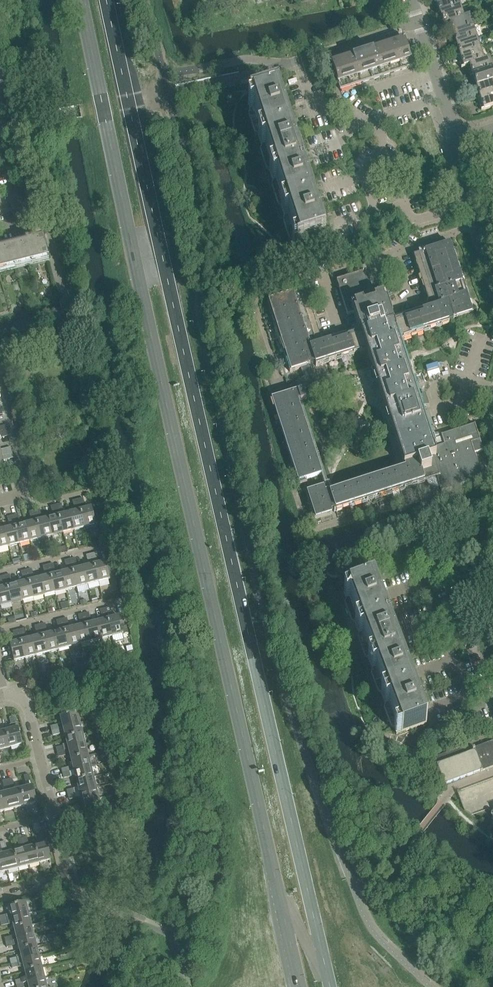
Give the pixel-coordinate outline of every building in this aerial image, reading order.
[(437,3),(440,14),(460,8),(458,0),(447,0),(437,3)] [(450,24),(450,23),(464,19),(460,8),(440,14),(444,26),(450,24)] [(464,19),(450,23),(450,24),(453,35),(473,28),(470,17),(464,19)] [(473,28),(453,35),(457,46),(477,39),(473,28)] [(403,37),(393,40),(393,42),(328,63),(335,84),(338,83),(340,91),(413,67),(403,37)] [(477,39),(457,46),(460,57),(480,50),(477,39)] [(470,66),(484,61),(480,50),(460,57),(464,68),(470,66)] [(470,66),(473,77),(492,70),(489,59),(484,61),(470,66)] [(473,77),(477,88),(492,83),(492,70),(473,77)] [(477,88),(480,99),(492,95),(492,83),(477,88)] [(258,135),(259,138),(289,128),(286,117),(288,116),(286,108),(284,103),(281,104),(278,95),(248,105),(250,111),(249,114),(255,134),(258,135)] [(480,99),(484,110),(492,107),(492,95),(480,99)] [(289,128),(259,138),(262,147),(260,150),(266,168),(266,169),(269,171),(270,173),(301,164),(297,152),(300,152),(295,138),(293,139),(289,128)] [(308,188),(311,187),(307,174),(304,175),(301,164),(270,173),(273,182),(272,185),(278,205),(281,206),(282,209),(312,199),(308,188)] [(285,218),(283,221),(289,240),(292,242),(294,248),(325,239),(320,224),(323,223),(318,209),(316,210),(312,199),(282,209),(285,218)] [(49,259),(44,238),(0,249),(0,271),(49,259)] [(357,238),(348,241),(351,249),(359,246),(357,238)] [(475,424),(441,435),(445,445),(444,446),(438,447),(436,448),(434,449),(398,340),(399,340),(449,324),(448,321),(474,313),(472,307),(470,307),(468,303),(470,302),(467,294),(466,295),(464,290),(466,290),(463,282),(462,282),(460,278),(462,277),(459,269),(458,270),(456,265),(458,265),(455,256),(454,257),(452,252),(454,252),(451,244),(414,256),(430,307),(442,303),(443,306),(392,323),(392,320),(393,319),(382,288),(372,291),(366,272),(337,281),(348,316),(354,314),(359,330),(360,330),(361,333),(311,349),(310,346),(322,342),(309,303),(308,304),(306,299),(308,299),(305,291),(268,303),(270,311),(272,310),(273,315),(272,316),(274,324),(276,323),(277,328),(276,328),(278,336),(280,336),(281,340),(280,341),(282,349),(284,348),(285,353),(284,353),(286,361),(288,361),(290,365),(288,366),(290,372),(301,369),(310,366),(315,364),(316,366),(366,350),(366,351),(367,350),(404,466),(404,467),(406,466),(407,469),(326,495),(324,488),(306,494),(309,502),(310,501),(312,506),(310,506),(310,507),(312,507),(314,511),(312,512),(315,520),(332,514),(331,511),(334,511),(334,513),(336,512),(337,512),(337,511),(425,483),(425,481),(427,481),(427,482),(428,483),(429,484),(429,485),(430,486),(431,486),(432,487),(433,487),(434,488),(435,488),(436,488),(438,488),(439,488),(440,487),(441,491),(482,478),(474,454),(483,451),(475,424)] [(285,389),(270,394),(300,486),(307,483),(306,480),(318,476),(321,475),(322,475),(321,474),(304,419),(304,420),(298,402),(301,401),(301,402),(307,400),(304,390),(303,390),(303,389),(316,381),(313,377),(314,377),(310,366),(301,369),(301,371),(302,372),(303,374),(304,376),(305,377),(307,378),(298,384),(293,387),(291,388),(291,387),(285,389)] [(444,446),(441,437),(436,439),(438,447),(444,446)] [(12,453),(11,448),(0,451),(0,450),(0,456),(12,453)] [(0,456),(0,468),(4,467),(3,461),(13,459),(12,453),(0,456)] [(78,500),(85,528),(96,525),(92,508),(86,509),(83,499),(78,500)] [(73,501),(75,512),(70,513),(74,531),(85,528),(78,500),(73,501)] [(62,504),(56,506),(63,533),(74,531),(70,513),(64,515),(62,504)] [(54,517),(48,519),(52,536),(63,533),(56,506),(51,507),(54,517)] [(40,510),(34,511),(41,539),(52,536),(48,519),(42,520),(40,510)] [(29,512),(32,523),(26,524),(31,542),(41,539),(34,511),(29,512)] [(18,515),(13,516),(20,544),(31,542),(26,524),(21,526),(18,515)] [(10,528),(5,530),(9,547),(20,544),(13,516),(7,518),(10,528)] [(9,547),(5,530),(0,531),(0,549),(9,547)] [(91,554),(98,582),(110,580),(105,562),(99,564),(97,553),(91,554)] [(86,556),(89,566),(83,568),(88,585),(98,582),(91,554),(86,556)] [(75,559),(70,560),(77,588),(88,585),(83,568),(78,569),(75,559)] [(67,572),(62,573),(66,591),(77,588),(70,560),(64,561),(67,572)] [(53,564),(48,565),(55,593),(66,591),(62,573),(56,575),(53,564)] [(48,565),(43,567),(45,577),(40,579),(44,596),(55,593),(48,565)] [(32,570),(26,571),(33,599),(44,596),(40,579),(34,580),(32,570)] [(24,583),(18,584),(23,602),(33,599),(26,571),(21,572),(24,583)] [(10,575),(5,576),(12,604),(23,602),(18,584),(13,586),(10,575)] [(2,588),(0,589),(0,605),(0,607),(12,604),(5,576),(0,578),(0,581),(2,588)] [(344,594),(346,600),(345,603),(352,622),(355,623),(356,626),(386,615),(382,604),(385,603),(380,590),(377,591),(374,582),(344,594)] [(105,609),(112,637),(123,634),(119,617),(113,618),(110,608),(105,609)] [(105,609),(100,610),(103,621),(97,622),(101,640),(112,637),(105,609)] [(101,640),(97,622),(91,624),(89,613),(83,614),(90,642),(101,640)] [(78,616),(81,626),(75,628),(80,645),(90,642),(83,614),(78,616)] [(359,635),(358,638),(365,657),(368,659),(369,661),(399,650),(395,639),(398,638),(393,625),(390,626),(386,615),(356,626),(359,635)] [(67,619),(62,620),(69,648),(80,645),(75,628),(70,629),(67,619)] [(59,632),(54,633),(58,650),(69,648),(62,620),(56,621),(59,632)] [(58,650),(54,633),(48,635),(45,624),(40,625),(47,653),(58,650)] [(37,637),(32,639),(36,656),(47,653),(40,625),(35,627),(37,637)] [(24,629),(18,631),(25,659),(36,656),(32,639),(26,640),(24,629)] [(16,643),(10,644),(14,661),(25,659),(18,631),(13,632),(16,643)] [(372,670),(371,673),(378,692),(381,694),(382,696),(412,685),(408,674),(411,673),(406,660),(403,661),(399,650),(369,661),(372,670)] [(382,696),(385,705),(384,708),(391,727),(394,729),(397,735),(427,724),(421,709),(424,708),(419,695),(416,696),(412,685),(382,696)] [(77,713),(61,718),(63,729),(80,724),(77,713)] [(457,718),(449,721),(452,729),(460,726),(457,718)] [(80,724),(63,729),(66,739),(83,735),(80,724)] [(6,731),(10,748),(21,745),(17,729),(6,731)] [(10,748),(6,731),(0,733),(0,732),(0,751),(10,748)] [(66,739),(68,745),(56,748),(57,753),(64,751),(69,750),(86,746),(83,735),(66,739)] [(436,758),(439,765),(437,766),(444,786),(446,785),(480,772),(481,772),(483,772),(483,771),(492,767),(492,741),(474,749),(472,744),(436,758)] [(88,756),(86,747),(86,746),(69,750),(71,761),(88,756)] [(88,756),(71,761),(74,771),(91,767),(88,756)] [(91,767),(74,771),(77,782),(94,778),(91,767)] [(29,775),(24,776),(27,788),(21,790),(25,806),(36,804),(32,787),(29,775)] [(94,778),(77,782),(79,793),(96,788),(94,778)] [(99,799),(97,789),(96,788),(79,793),(75,794),(76,798),(81,797),(82,803),(99,799)] [(21,790),(10,792),(15,809),(25,806),(21,790)] [(0,795),(0,796),(4,812),(15,809),(10,792),(0,795)] [(84,809),(72,812),(73,817),(102,810),(99,799),(82,803),(84,809)] [(40,841),(41,845),(35,847),(40,863),(51,861),(43,832),(39,834),(40,840),(40,841)] [(26,837),(22,838),(29,866),(40,863),(35,847),(29,848),(26,837)] [(17,839),(20,851),(14,852),(18,869),(29,866),(22,838),(17,839)] [(3,855),(8,871),(18,869),(14,852),(3,855)] [(53,895),(45,897),(48,907),(55,905),(53,895)] [(9,908),(11,914),(0,917),(0,920),(0,922),(7,920),(12,919),(29,915),(26,904),(9,908)] [(12,919),(15,929),(31,925),(29,915),(12,919)] [(31,925),(15,929),(17,940),(34,936),(31,925)] [(13,941),(6,943),(7,948),(18,945),(20,951),(37,947),(34,936),(17,940),(13,941)] [(20,951),(22,957),(10,960),(11,964),(39,957),(37,947),(20,951)] [(39,957),(11,964),(12,969),(24,966),(25,972),(42,968),(39,957)] [(28,983),(45,979),(42,968),(25,972),(27,978),(22,980),(22,979),(15,981),(17,986),(24,984),(28,983)] [(45,980),(45,979),(28,983),(29,986),(47,986),(45,980)]
